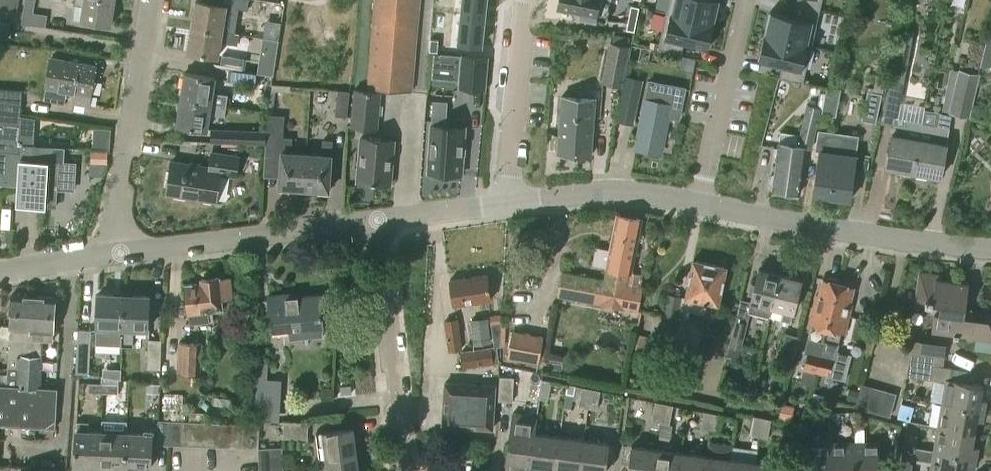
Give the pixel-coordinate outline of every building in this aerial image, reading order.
[(22,23),(46,27),(47,15),(33,12),(35,0),(25,0),(22,23)] [(115,0),(76,0),(75,5),(83,6),(81,20),(111,25),(115,0)] [(207,3),(238,8),(247,9),(248,0),(207,0),(207,3)] [(419,0),(376,0),(370,87),(412,90),(419,0)] [(449,44),(485,48),(490,0),(453,0),(449,44)] [(559,7),(581,11),(580,16),(607,21),(611,0),(560,0),(559,7)] [(666,12),(712,23),(717,0),(669,0),(666,12)] [(796,4),(819,9),(821,0),(796,0),(796,4)] [(196,1),(193,26),(234,33),(238,8),(207,3),(196,1)] [(0,4),(0,15),(16,18),(17,7),(0,4)] [(810,46),(819,9),(796,4),(793,16),(770,10),(764,35),(810,46)] [(631,5),(629,17),(637,19),(639,7),(631,5)] [(657,49),(681,54),(684,42),(706,48),(712,23),(666,12),(657,49)] [(634,31),(637,19),(629,17),(626,29),(634,31)] [(10,22),(0,20),(0,36),(8,37),(10,22)] [(193,26),(189,52),(218,57),(220,41),(237,44),(238,33),(234,33),(193,26)] [(990,69),(990,30),(989,29),(980,66),(990,69)] [(913,172),(923,124),(901,120),(905,101),(900,100),(913,35),(899,32),(883,115),(896,117),(895,125),(893,135),(892,134),(886,167),(913,172)] [(781,65),(778,77),(802,83),(810,46),(764,35),(759,60),(781,65)] [(621,86),(630,45),(610,41),(602,82),(621,86)] [(659,43),(651,41),(649,47),(657,49),(659,43)] [(456,47),(455,54),(461,55),(468,55),(469,49),(456,47)] [(434,53),(432,78),(459,80),(461,55),(455,54),(434,53)] [(222,54),(220,68),(228,69),(242,71),(244,58),(222,54)] [(488,58),(463,56),(460,87),(485,89),(488,58)] [(95,66),(51,57),(45,87),(90,95),(95,66)] [(259,61),(257,73),(273,75),(275,63),(259,61)] [(969,117),(980,73),(958,68),(948,112),(969,117)] [(228,69),(227,81),(254,85),(256,73),(242,71),(228,69)] [(225,105),(227,95),(213,93),(215,78),(185,73),(181,98),(225,105)] [(876,123),(886,76),(876,74),(873,87),(868,86),(861,120),(876,123)] [(642,79),(626,76),(618,119),(634,122),(642,79)] [(667,115),(678,117),(684,85),(650,79),(637,149),(660,153),(667,115)] [(837,117),(841,88),(826,86),(822,114),(837,117)] [(23,90),(0,88),(0,101),(22,103),(23,90)] [(378,130),(382,91),(353,89),(350,127),(378,130)] [(346,116),(349,91),(337,90),(335,115),(346,116)] [(592,155),(594,98),(561,97),(559,154),(592,155)] [(223,116),(225,105),(181,98),(177,125),(206,129),(209,114),(223,116)] [(22,152),(18,151),(19,143),(22,103),(0,101),(0,184),(19,185),(22,152)] [(446,126),(447,114),(439,113),(440,101),(434,101),(432,125),(428,172),(438,173),(440,176),(450,176),(453,174),(462,174),(466,127),(446,126)] [(812,148),(820,105),(808,104),(801,135),(781,132),(780,142),(775,173),(771,176),(770,183),(773,187),(772,190),(800,193),(807,148),(812,148)] [(950,128),(952,116),(940,114),(937,127),(923,124),(913,172),(941,178),(948,144),(951,128),(950,128)] [(269,115),(267,131),(265,161),(281,162),(279,188),(304,190),(307,154),(291,153),(292,138),(283,137),(283,132),(278,132),(279,116),(269,115)] [(265,144),(265,130),(211,128),(210,142),(265,144)] [(95,129),(93,148),(106,149),(110,150),(111,130),(109,130),(95,129)] [(856,156),(858,139),(859,132),(847,131),(847,138),(846,142),(840,140),(832,197),(853,200),(858,157),(856,156)] [(846,142),(847,138),(826,136),(824,151),(820,151),(814,195),(832,197),(840,140),(846,142)] [(391,184),(394,141),(360,138),(357,182),(391,184)] [(329,191),(333,141),(323,140),(322,155),(307,154),(304,190),(329,191)] [(37,145),(37,143),(34,143),(33,145),(19,143),(18,151),(22,152),(19,185),(18,204),(57,207),(59,162),(54,162),(54,147),(37,145)] [(236,176),(239,157),(211,152),(209,167),(171,161),(166,193),(216,201),(220,174),(236,176)] [(563,272),(559,295),(639,310),(643,288),(642,288),(644,274),(632,272),(641,219),(617,215),(607,268),(605,280),(563,272)] [(11,248),(12,231),(0,230),(0,247),(11,248)] [(720,305),(727,266),(695,260),(688,297),(668,293),(663,315),(680,319),(673,359),(695,363),(703,322),(688,319),(690,310),(706,313),(707,303),(720,305)] [(770,318),(772,307),(780,275),(759,270),(749,312),(770,318)] [(969,283),(942,279),(942,275),(920,272),(917,299),(925,301),(925,303),(933,304),(934,302),(939,303),(938,313),(935,313),(933,332),(954,335),(954,337),(959,338),(959,336),(990,340),(990,315),(986,314),(984,320),(966,317),(962,310),(962,306),(965,307),(969,283)] [(454,306),(491,301),(487,274),(450,279),(454,306)] [(791,323),(801,280),(780,275),(772,307),(783,310),(780,320),(791,323)] [(815,373),(838,279),(828,276),(826,280),(823,279),(817,308),(813,307),(809,325),(813,326),(810,337),(807,337),(803,353),(806,354),(802,370),(815,373)] [(219,279),(219,277),(200,279),(200,283),(185,285),(190,323),(197,322),(197,323),(213,321),(212,310),(222,309),(221,300),(232,298),(230,278),(219,279)] [(845,334),(849,316),(845,314),(852,286),(850,286),(850,282),(838,279),(815,373),(844,381),(852,354),(837,350),(838,344),(841,333),(845,334)] [(123,294),(98,293),(95,345),(120,346),(123,294)] [(147,330),(149,296),(123,294),(120,346),(133,347),(134,329),(147,330)] [(271,331),(288,329),(289,340),(323,336),(319,295),(287,298),(286,294),(268,296),(271,331)] [(0,325),(0,344),(9,345),(8,356),(24,357),(25,339),(27,339),(27,330),(31,331),(33,297),(11,295),(8,326),(0,325)] [(33,297),(31,331),(27,330),(27,339),(25,339),(24,357),(8,356),(8,367),(4,370),(0,370),(0,424),(54,428),(57,389),(39,388),(43,341),(52,341),(53,331),(56,298),(33,297)] [(463,367),(493,363),(499,362),(497,347),(501,347),(501,313),(489,315),(494,347),(491,348),(461,352),(463,367)] [(473,344),(491,342),(488,317),(470,319),(473,344)] [(449,350),(463,348),(458,319),(444,321),(449,350)] [(741,348),(747,322),(735,319),(733,327),(730,339),(729,345),(741,348)] [(724,324),(721,336),(730,339),(733,327),(724,324)] [(91,330),(77,329),(75,373),(89,373),(91,330)] [(538,363),(543,335),(511,329),(506,357),(538,363)] [(792,360),(798,336),(785,333),(779,356),(781,357),(780,361),(786,362),(787,359),(792,360)] [(644,353),(647,336),(638,334),(634,351),(644,353)] [(160,368),(161,339),(148,339),(147,368),(160,368)] [(944,357),(946,344),(910,339),(908,352),(912,352),(935,356),(944,357)] [(200,374),(201,343),(179,341),(177,373),(200,374)] [(933,368),(935,356),(912,352),(910,365),(933,368)] [(278,421),(281,379),(268,378),(269,362),(255,361),(251,419),(278,421)] [(931,380),(933,368),(910,365),(908,376),(931,380)] [(747,390),(751,372),(739,370),(735,387),(747,390)] [(118,393),(118,377),(103,377),(103,383),(103,392),(118,393)] [(514,378),(500,377),(498,401),(513,402),(514,378)] [(547,400),(551,381),(542,379),(538,398),(547,400)] [(983,411),(985,399),(979,398),(982,385),(946,379),(942,403),(983,411)] [(492,428),(495,386),(445,382),(442,425),(492,428)] [(103,392),(103,383),(89,383),(89,392),(103,392)] [(159,384),(149,384),(149,392),(159,392),(159,384)] [(563,408),(571,409),(575,386),(567,384),(563,408)] [(867,409),(873,387),(862,384),(855,406),(867,409)] [(578,405),(578,406),(587,408),(591,389),(581,387),(578,405)] [(879,412),(885,390),(873,387),(867,409),(879,412)] [(596,410),(600,391),(591,389),(587,408),(596,410)] [(890,415),(896,393),(885,390),(879,412),(890,415)] [(659,430),(664,405),(654,402),(649,428),(659,430)] [(791,421),(795,405),(782,402),(779,418),(791,421)] [(981,420),(983,411),(942,403),(938,427),(974,434),(976,419),(981,420)] [(897,418),(907,420),(910,407),(901,404),(897,418)] [(671,440),(673,424),(670,424),(673,406),(664,405),(659,430),(658,438),(671,440)] [(532,449),(534,434),(537,415),(513,412),(508,445),(532,449)] [(708,432),(712,414),(702,412),(699,431),(708,432)] [(718,434),(721,416),(712,414),(708,432),(718,434)] [(758,436),(762,417),(752,415),(749,434),(758,436)] [(768,437),(772,419),(762,417),(758,436),(768,437)] [(168,444),(169,420),(158,419),(156,444),(168,444)] [(100,431),(98,465),(122,466),(124,433),(125,421),(101,420),(100,431)] [(179,445),(181,420),(169,420),(168,444),(179,445)] [(191,446),(192,421),(181,420),(179,445),(191,446)] [(74,463),(98,465),(100,431),(88,430),(89,422),(76,421),(74,463)] [(204,446),(205,422),(192,421),(191,446),(204,446)] [(218,422),(217,422),(205,422),(204,446),(217,447),(218,422)] [(217,447),(230,447),(231,423),(218,422),(217,447)] [(308,423),(284,422),(283,438),(308,439),(308,423)] [(230,447),(232,448),(243,448),(244,424),(231,423),(230,447)] [(255,449),(257,424),(244,424),(243,448),(255,449)] [(975,458),(977,448),(971,447),(974,434),(938,427),(934,450),(933,451),(975,458)] [(864,428),(854,428),(855,443),(854,443),(855,470),(878,470),(878,443),(864,443),(864,428)] [(324,458),(354,454),(351,429),(321,433),(324,458)] [(149,468),(151,434),(126,433),(124,433),(122,466),(149,468)] [(555,467),(559,437),(534,434),(532,449),(530,464),(555,467)] [(914,448),(914,447),(916,436),(905,435),(903,446),(914,448)] [(580,470),(583,440),(559,437),(555,467),(580,470)] [(608,444),(583,440),(580,470),(586,470),(604,470),(608,444)] [(854,443),(830,444),(830,470),(855,470),(854,443)] [(830,444),(806,444),(806,470),(830,470),(830,444)] [(530,464),(532,449),(508,445),(505,470),(529,470),(530,464)] [(903,446),(899,470),(907,470),(910,470),(912,458),(931,462),(930,470),(967,470),(967,467),(973,468),(975,458),(933,451),(934,450),(914,447),(914,448),(903,446)] [(657,450),(632,447),(628,470),(654,470),(657,450)] [(257,463),(282,461),(281,448),(256,449),(257,463)] [(681,453),(657,450),(654,470),(679,470),(681,453)] [(706,456),(681,453),(679,470),(704,470),(706,456)] [(354,454),(324,458),(326,470),(356,470),(354,454)] [(730,460),(706,456),(704,470),(728,470),(730,460)] [(728,470),(753,470),(754,463),(730,460),(728,470)] [(282,461),(257,463),(258,470),(282,470),(282,461)] [(779,466),(757,463),(754,463),(753,470),(779,470),(779,466)]
